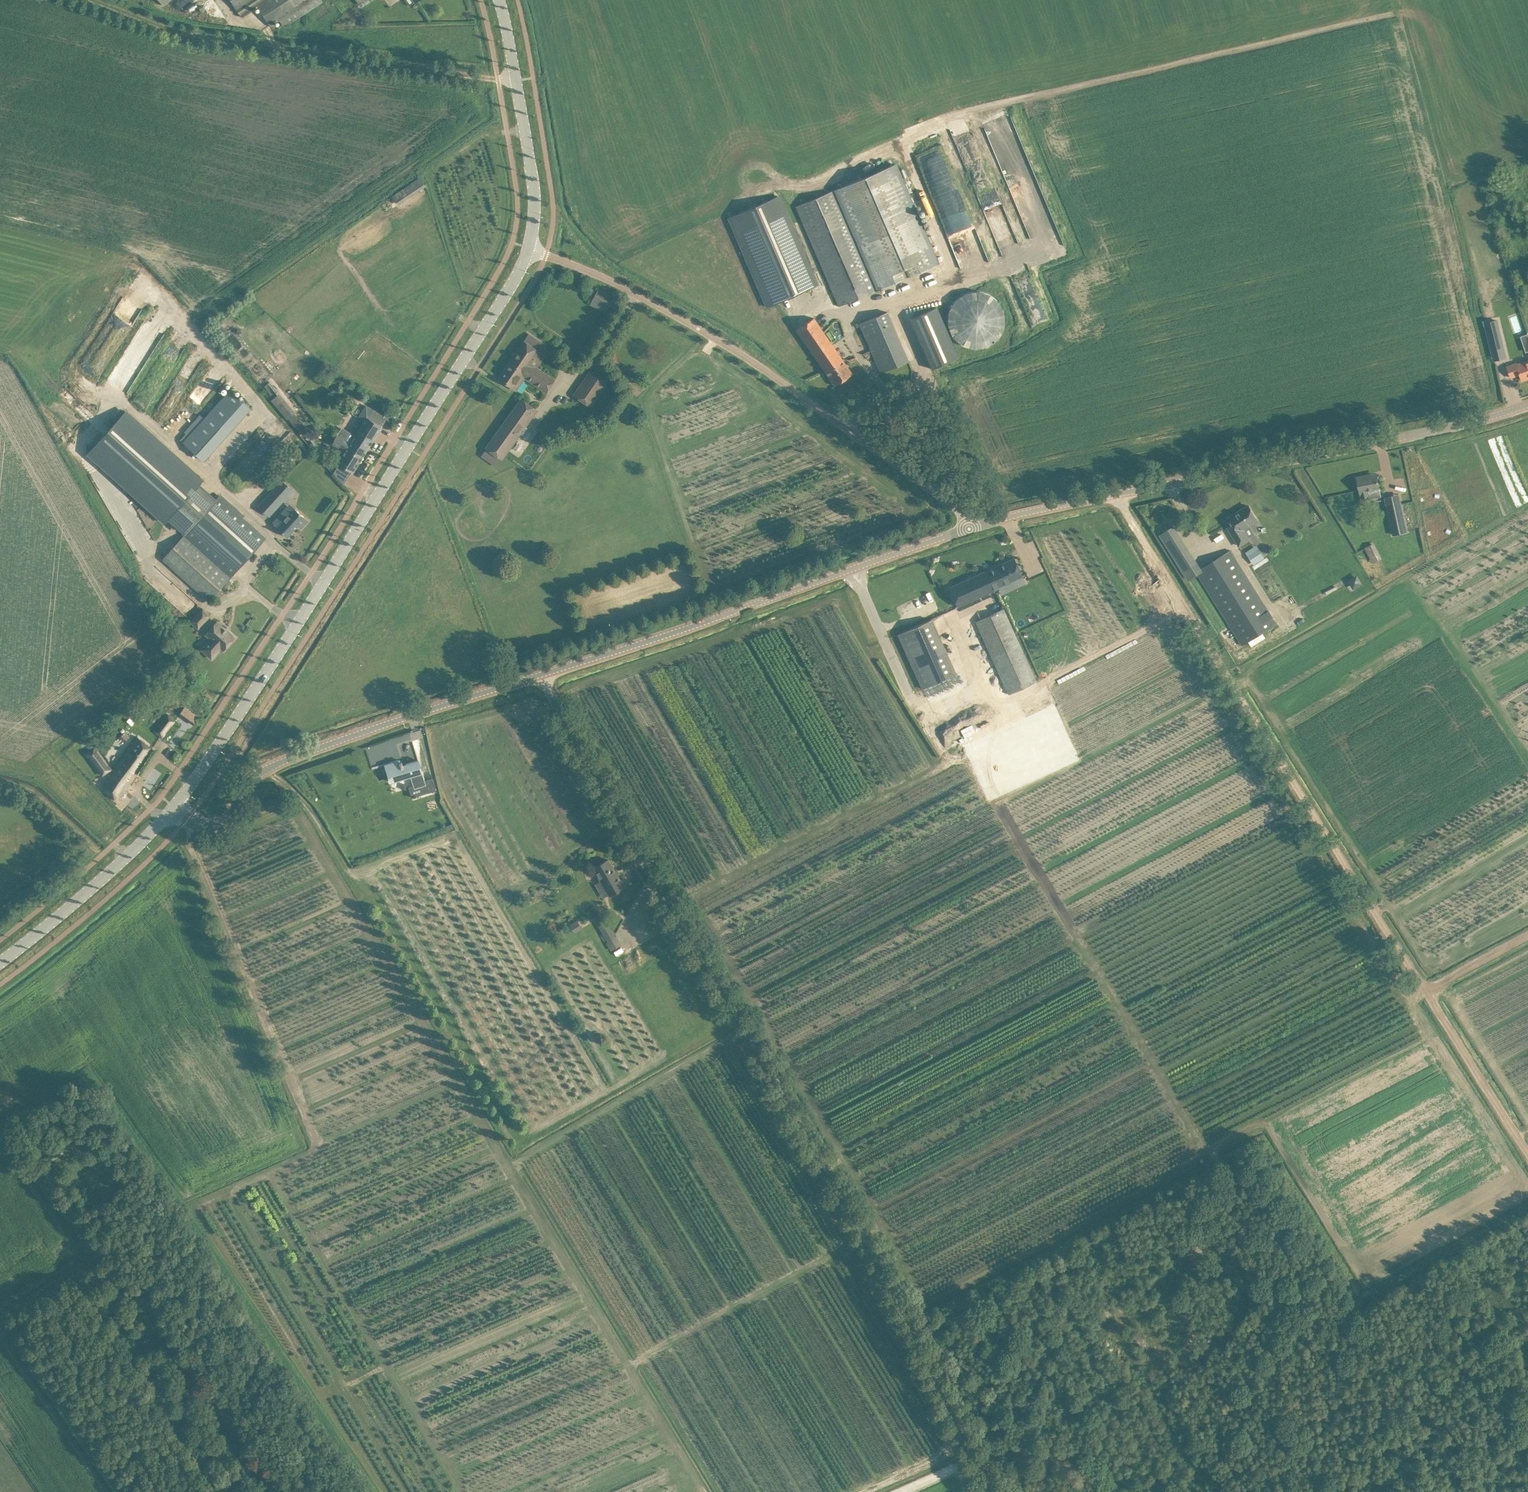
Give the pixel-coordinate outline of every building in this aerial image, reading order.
[(271,26),(310,0),(231,0),(242,17),(258,6),(271,26)] [(370,17),(361,17),(361,26),(369,26),(370,17)] [(943,148),(922,156),(928,172),(940,167),(944,178),(953,175),(943,148)] [(796,206),(799,213),(839,307),(940,263),(897,163),(796,206)] [(411,182),(393,195),(399,204),(417,191),(411,182)] [(779,196),(730,217),(768,307),(817,286),(779,196)] [(999,252),(985,212),(974,216),(988,256),(999,252)] [(616,312),(621,302),(598,290),(590,305),(609,315),(612,310),(616,312)] [(954,301),(948,312),(948,325),(953,337),(962,345),(975,349),(987,347),(998,339),(1004,328),(1004,315),(1000,303),(990,295),(977,291),(965,294),(954,301)] [(932,368),(958,357),(937,307),(910,318),(932,368)] [(908,361),(903,348),(888,312),(859,323),(880,373),(908,361)] [(835,385),(852,373),(816,320),(817,319),(816,318),(815,318),(814,317),(796,329),(835,385)] [(1500,330),(1487,334),(1492,356),(1506,352),(1500,330)] [(517,390),(523,380),(519,377),(521,374),(541,387),(549,376),(537,367),(541,361),(536,359),(546,345),(529,333),(499,378),(517,390)] [(1507,366),(1511,377),(1520,373),(1522,380),(1527,378),(1527,360),(1517,364),(1517,363),(1507,366)] [(103,373),(100,366),(93,369),(91,366),(85,369),(89,379),(103,373)] [(573,394),(591,407),(609,380),(591,368),(573,394)] [(185,431),(179,438),(183,442),(202,459),(249,406),(230,389),(207,415),(205,417),(189,435),(185,431)] [(488,447),(503,458),(537,410),(522,399),(488,447)] [(347,448),(362,457),(386,418),(366,405),(358,418),(363,421),(351,442),(347,448)] [(186,533),(163,558),(210,600),(266,537),(219,495),(215,500),(200,486),(204,482),(126,412),(89,454),(167,523),(171,519),(186,533)] [(345,450),(338,463),(353,472),(362,457),(347,448),(351,442),(337,434),(332,442),(345,450)] [(309,444),(324,462),(329,457),(314,440),(309,444)] [(1380,487),(1377,475),(1365,477),(1365,476),(1357,477),(1360,491),(1362,500),(1369,498),(1367,490),(1380,487)] [(282,480),(266,497),(270,501),(277,507),(293,490),(282,480)] [(1394,535),(1408,532),(1400,494),(1385,497),(1394,535)] [(1231,531),(1239,545),(1250,539),(1249,537),(1243,529),(1251,524),(1258,519),(1249,505),(1229,518),(1236,528),(1231,531)] [(284,511),(272,523),(287,536),(298,525),(301,527),(308,520),(295,508),(289,515),(284,511)] [(1256,532),(1251,524),(1243,529),(1249,537),(1256,532)] [(1174,526),(1160,534),(1168,547),(1173,555),(1187,547),(1182,539),(1174,526)] [(1375,543),(1365,548),(1370,556),(1372,555),(1373,555),(1379,551),(1378,549),(1377,546),(1375,543)] [(1245,551),(1248,555),(1259,548),(1256,544),(1245,551)] [(1187,547),(1173,555),(1189,580),(1197,574),(1196,572),(1200,569),(1187,547)] [(1259,548),(1248,555),(1254,565),(1265,557),(1259,548)] [(1242,645),(1276,624),(1231,550),(1200,569),(1196,572),(1197,574),(1242,645)] [(1014,558),(949,587),(957,605),(1022,575),(1014,558)] [(1357,576),(1350,580),(1354,588),(1362,583),(1357,576)] [(210,615),(203,608),(191,621),(198,628),(210,615)] [(1004,609),(976,620),(1009,694),(1036,681),(1004,609)] [(922,688),(957,673),(932,619),(898,634),(922,688)] [(212,658),(221,648),(224,650),(235,637),(217,621),(206,633),(211,638),(202,649),(212,658)] [(168,715),(155,731),(162,737),(175,721),(168,715)] [(423,729),(366,745),(372,766),(402,758),(401,754),(410,752),(412,760),(424,757),(419,738),(425,737),(423,729)] [(124,741),(129,734),(124,730),(119,737),(124,741)] [(114,797),(118,800),(153,748),(136,737),(127,750),(102,786),(114,797)] [(101,776),(110,771),(95,748),(86,753),(101,776)] [(391,762),(387,763),(387,764),(389,770),(387,771),(390,779),(391,778),(392,782),(407,777),(410,776),(413,784),(414,786),(414,787),(414,788),(421,786),(423,791),(424,793),(423,793),(430,791),(432,790),(432,791),(436,789),(436,788),(433,778),(425,781),(418,759),(406,763),(403,764),(402,761),(400,762),(399,759),(397,760),(394,761),(391,762)] [(278,796),(266,801),(269,808),(281,803),(278,796)] [(615,871),(608,859),(593,868),(600,880),(608,893),(609,895),(624,886),(618,875),(620,874),(617,869),(615,871)] [(603,897),(608,893),(600,880),(595,883),(603,897)] [(595,919),(608,941),(616,936),(604,915),(595,919)] [(577,921),(570,925),(574,932),(579,929),(577,927),(580,925),(577,921)] [(617,936),(616,936),(608,941),(606,942),(610,950),(621,943),(617,936)]
